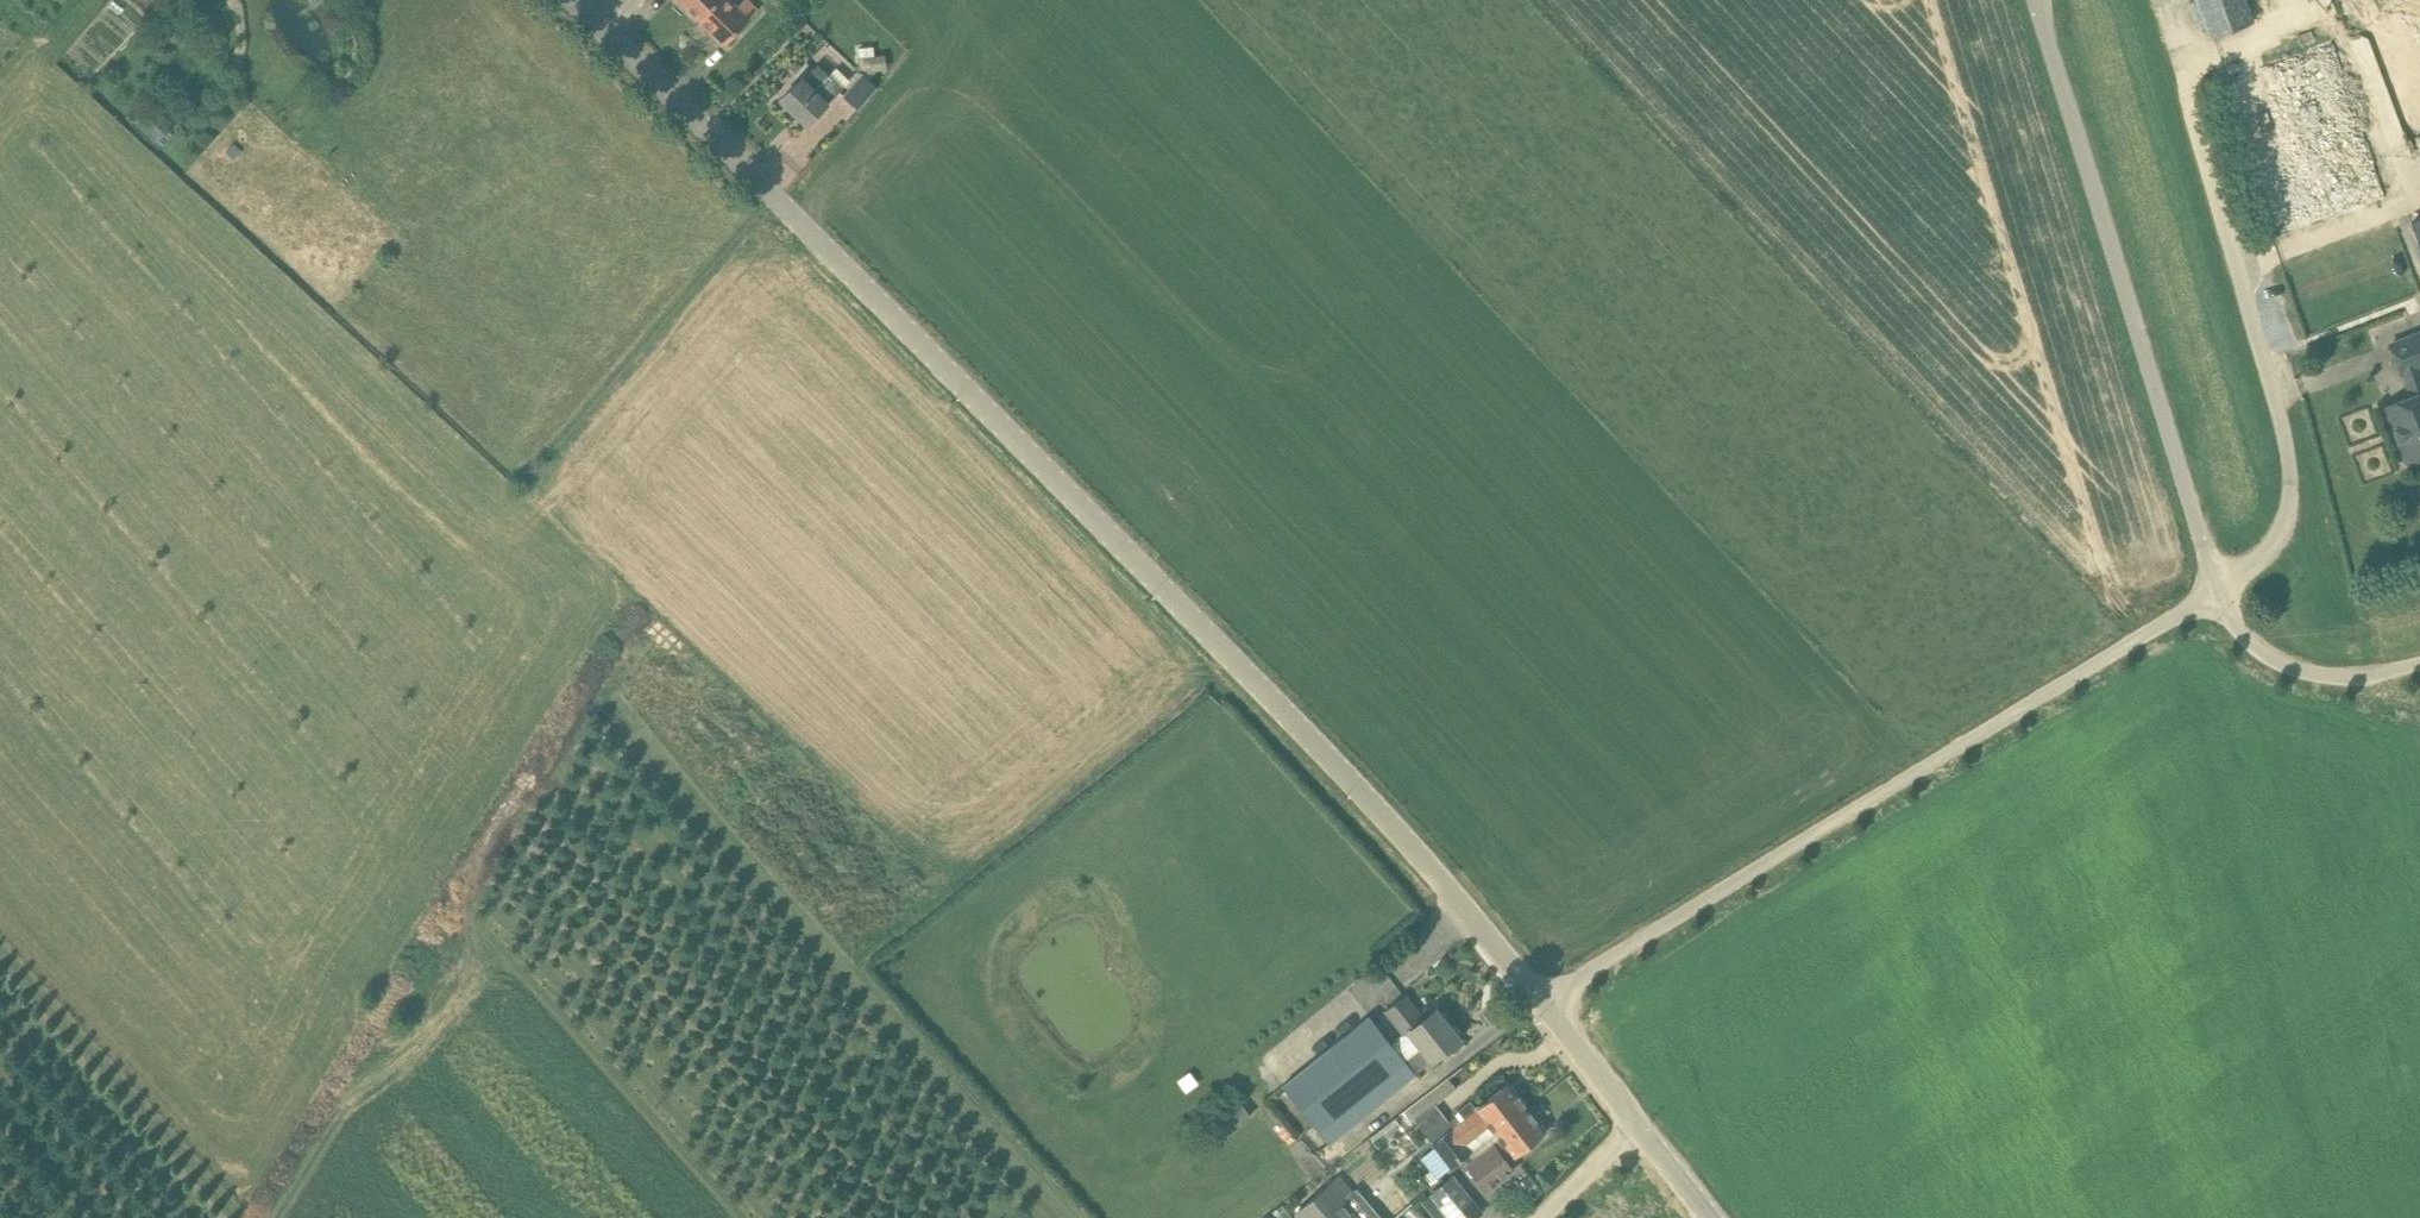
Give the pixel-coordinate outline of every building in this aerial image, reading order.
[(701,19),(719,0),(681,0),(701,19)] [(742,27),(759,10),(748,0),(747,0),(739,8),(732,0),(719,0),(701,19),(726,44),(742,27)] [(2210,36),(2213,35),(2233,27),(2254,20),(2254,18),(2253,18),(2273,11),(2269,0),(2197,0),(2210,36)] [(2394,141),(2419,133),(2419,0),(2352,0),(2394,141)] [(2333,40),(2223,72),(2268,229),(2378,198),(2333,40)] [(838,67),(831,74),(820,64),(805,79),(803,77),(782,98),(808,124),(851,80),(838,67)] [(858,110),(879,87),(865,74),(844,97),(858,110)] [(2419,367),(2419,334),(2391,344),(2402,373),(2405,372),(2414,396),(2387,406),(2407,461),(2419,456),(2419,373),(2418,367),(2419,367)] [(1371,1016),(1284,1086),(1330,1143),(1459,1039),(1437,1009),(1423,1019),(1405,994),(1384,1010),(1402,1034),(1392,1042),(1371,1016)] [(1527,1109),(1508,1084),(1478,1108),(1477,1109),(1471,1100),(1458,1110),(1464,1119),(1433,1143),(1453,1170),(1464,1161),(1463,1159),(1471,1152),(1527,1109)] [(1515,1156),(1546,1133),(1527,1109),(1471,1152),(1463,1159),(1464,1161),(1489,1193),(1518,1171),(1510,1160),(1515,1156)] [(1429,1164),(1419,1172),(1431,1187),(1441,1180),(1429,1164)] [(1298,1211),(1304,1217),(1382,1217),(1357,1188),(1353,1191),(1340,1176),(1298,1211)] [(1451,1217),(1452,1217),(1476,1217),(1484,1212),(1454,1176),(1431,1194),(1432,1194),(1423,1202),(1436,1217),(1451,1217)]
